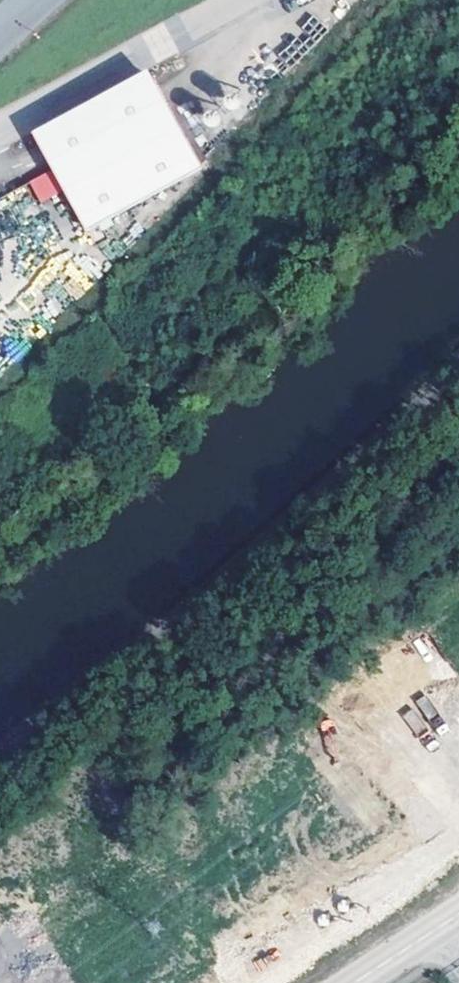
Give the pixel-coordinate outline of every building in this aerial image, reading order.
[(203,162),(155,78),(41,143),(88,228),(203,162)] [(30,178),(38,202),(57,196),(49,172),(30,178)]
